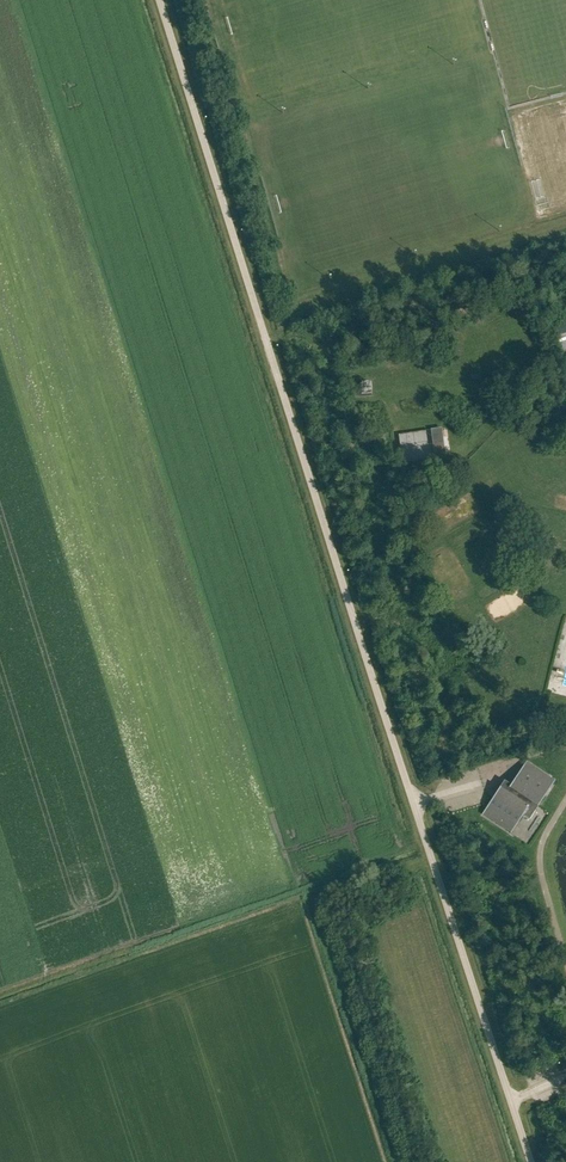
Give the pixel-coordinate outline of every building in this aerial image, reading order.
[(565,349),(565,325),(554,329),(561,351),(565,349)] [(528,820),(554,780),(525,761),(509,786),(503,782),(499,788),(498,787),(488,803),(481,814),(510,833),(521,815),(528,820)]
